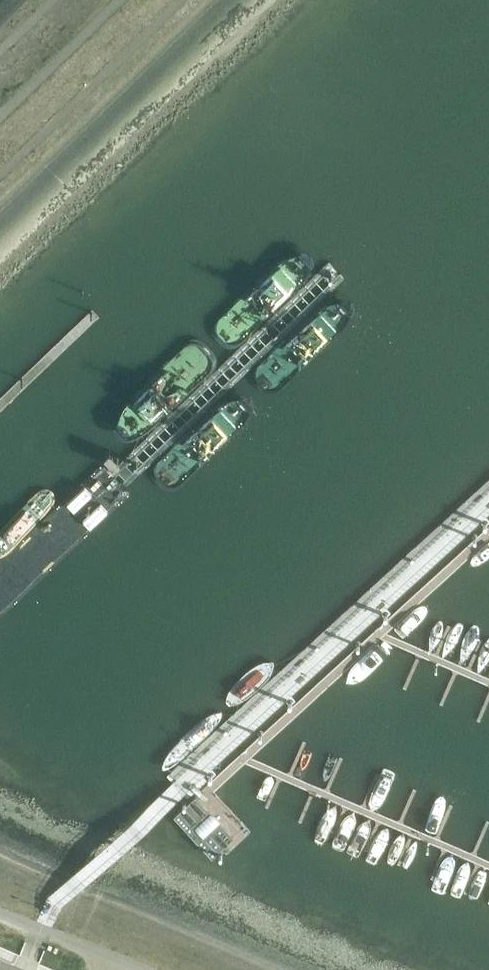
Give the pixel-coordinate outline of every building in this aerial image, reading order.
[(159,831),(185,862),(237,818),(211,787),(159,831)]
